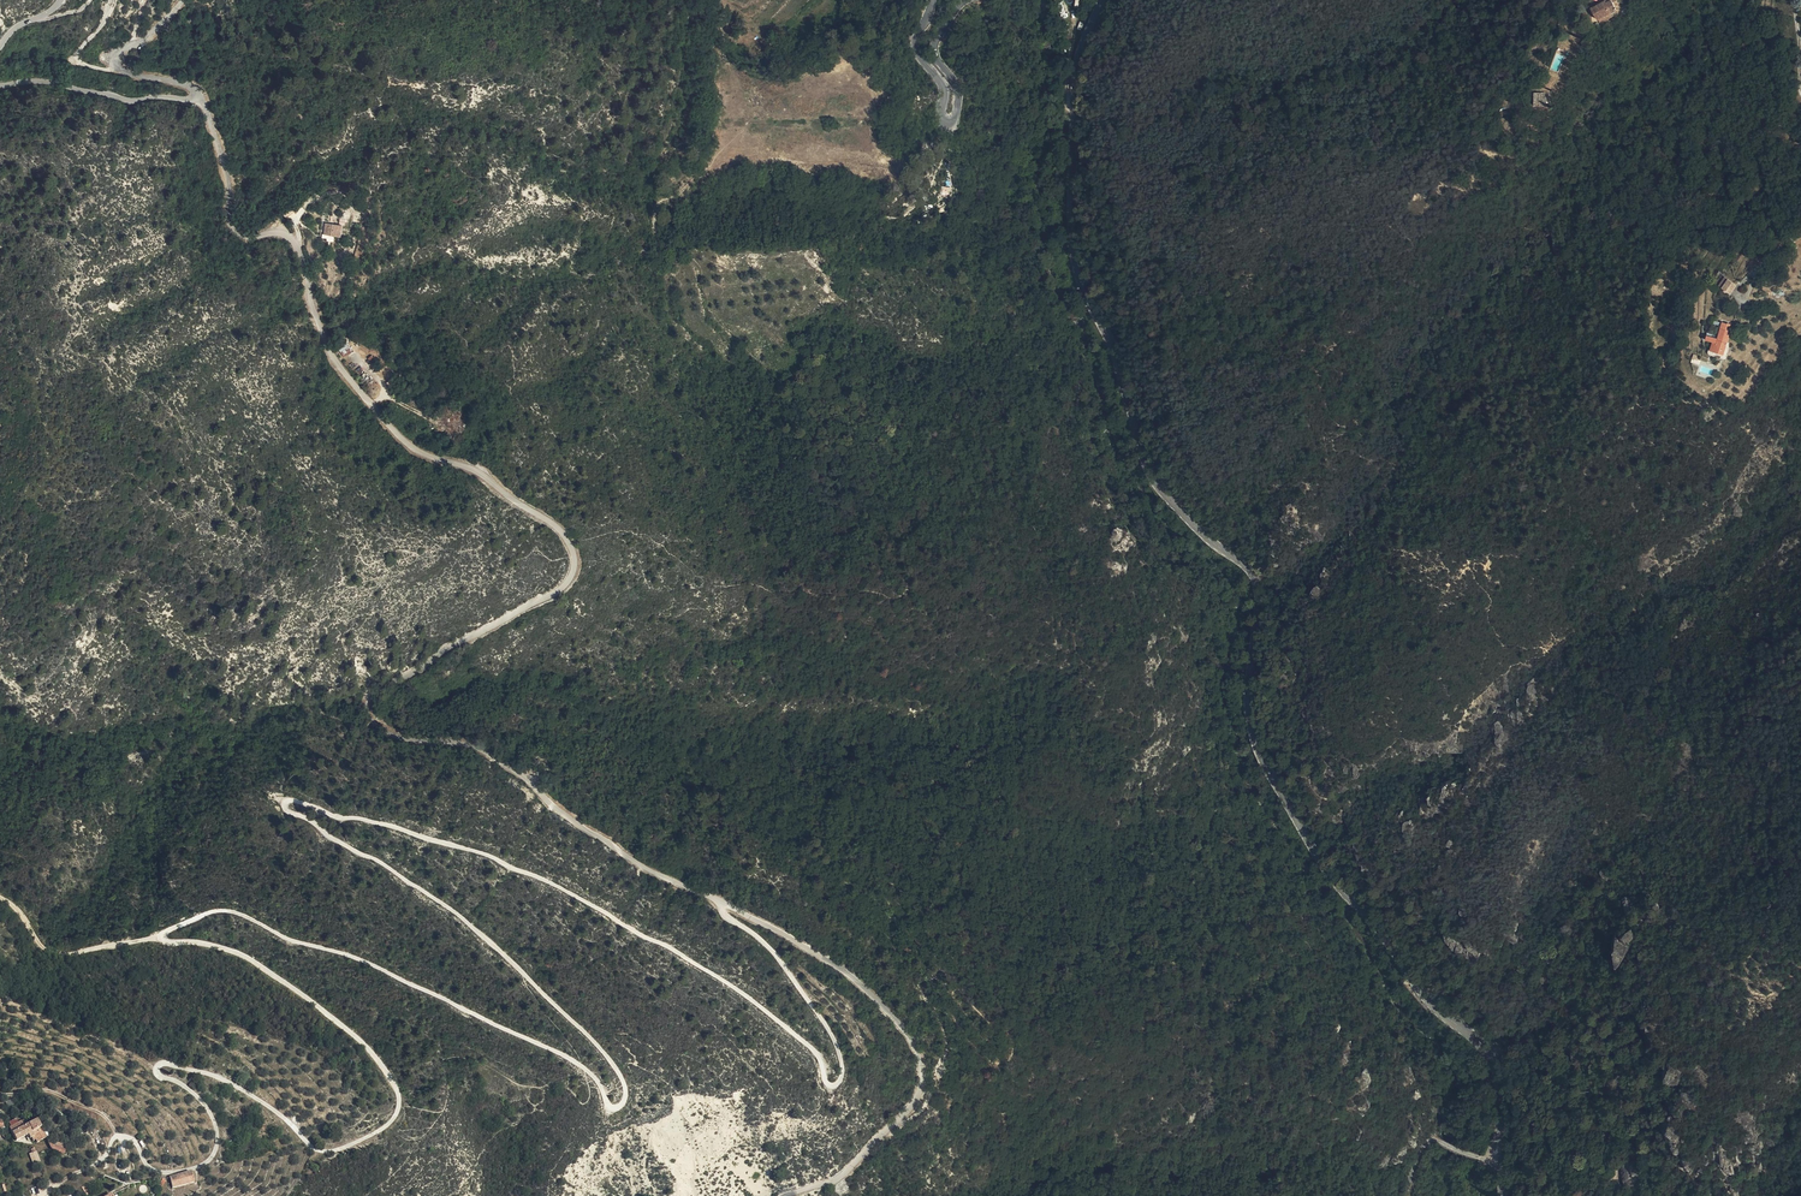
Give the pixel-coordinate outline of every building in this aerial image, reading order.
[(1617,4),(1616,1),(1602,7),(1601,5),(1611,0),(1602,0),(1594,4),(1600,17),(1620,8),(1617,4)] [(1623,13),(1621,10),(1601,20),(1603,23),(1623,13)] [(690,14),(682,18),(686,27),(694,24),(692,17),(690,14)] [(1549,90),(1547,90),(1538,90),(1538,104),(1549,104),(1549,90)] [(944,194),(951,192),(949,186),(942,188),(944,194)] [(1183,187),(1177,186),(1175,195),(1180,197),(1183,187)] [(296,214),(290,210),(286,216),(296,223),(305,210),(300,207),(296,214)] [(349,235),(352,223),(338,221),(336,232),(349,235)] [(1739,283),(1730,279),(1728,287),(1737,290),(1739,283)] [(1716,333),(1713,340),(1716,341),(1713,349),(1727,354),(1732,340),(1734,332),(1730,330),(1732,324),(1727,322),(1723,335),(1716,333)] [(342,357),(352,353),(348,344),(338,348),(342,357)] [(519,747),(516,751),(522,757),(526,753),(519,747)] [(1514,941),(1518,935),(1508,930),(1505,936),(1514,941)] [(1615,963),(1624,961),(1622,951),(1631,949),(1628,938),(1635,937),(1633,930),(1609,936),(1615,963)] [(36,1141),(45,1136),(46,1135),(42,1130),(44,1128),(42,1125),(41,1126),(35,1117),(28,1122),(34,1134),(30,1136),(31,1138),(34,1137),(36,1141)] [(21,1125),(26,1134),(28,1137),(30,1136),(34,1134),(28,1122),(21,1125)] [(20,1123),(10,1128),(17,1139),(26,1134),(21,1125),(20,1123)] [(50,1145),(62,1151),(63,1149),(55,1144),(53,1143),(48,1135),(48,1134),(46,1135),(45,1136),(50,1145)] [(51,1134),(48,1135),(53,1143),(55,1144),(58,1140),(57,1140),(56,1141),(51,1134)] [(55,1144),(63,1149),(66,1144),(58,1140),(55,1144)] [(32,1163),(40,1161),(37,1150),(29,1152),(32,1163)] [(1622,1185),(1635,1185),(1635,1165),(1622,1165),(1622,1185)] [(195,1183),(192,1173),(167,1180),(169,1190),(195,1183)]
